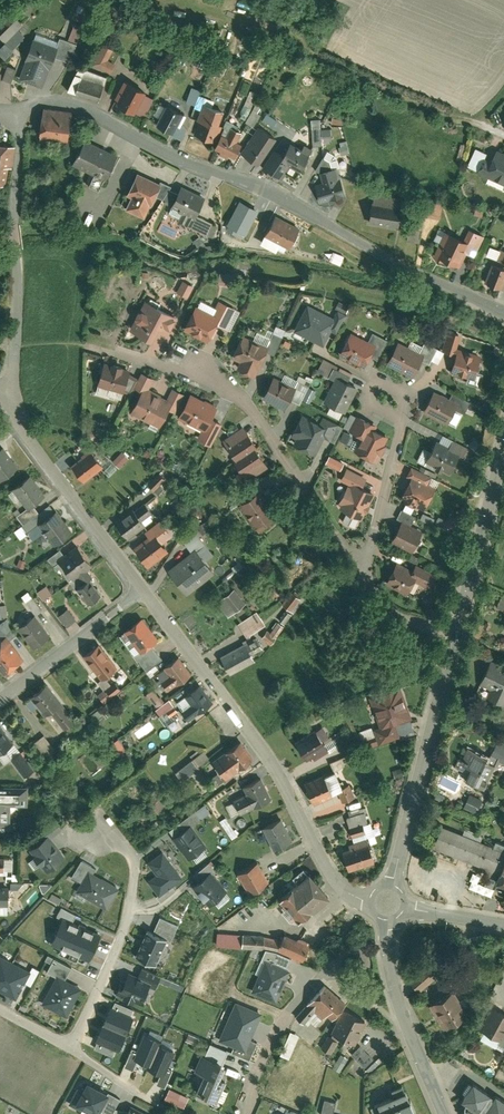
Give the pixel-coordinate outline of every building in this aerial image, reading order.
[(0,31),(0,35),(5,41),(12,48),(31,31),(17,16),(0,31)] [(309,19),(305,27),(317,33),(321,24),(309,19)] [(75,23),(69,39),(77,43),(81,35),(84,26),(75,23)] [(59,46),(55,56),(69,61),(77,43),(69,39),(61,36),(57,46),(59,46)] [(57,46),(34,37),(26,56),(27,57),(19,78),(42,87),(50,65),(52,66),(55,56),(59,46),(57,46)] [(5,41),(0,45),(0,52),(4,56),(12,48),(5,41)] [(93,64),(111,74),(116,64),(107,59),(112,51),(102,46),(93,64)] [(208,67),(211,56),(199,52),(195,64),(208,67)] [(3,77),(12,80),(17,67),(8,64),(3,77)] [(107,76),(81,66),(75,73),(68,90),(76,92),(81,77),(104,84),(107,76)] [(76,92),(99,100),(104,84),(81,77),(76,92)] [(132,111),(142,89),(123,80),(115,98),(119,100),(117,104),(132,111)] [(197,104),(200,89),(191,87),(188,103),(197,104)] [(172,132),(182,113),(165,104),(155,123),(172,132)] [(211,141),(223,112),(204,105),(198,121),(201,122),(195,135),(211,141)] [(246,122),(253,127),(261,114),(258,112),(261,107),(257,105),(246,122)] [(72,111),(43,108),(41,131),(40,139),(69,142),(72,111)] [(327,113),(320,109),(314,121),(321,120),(323,121),(327,113)] [(498,112),(493,114),(497,124),(502,122),(498,112)] [(264,120),(274,125),(277,120),(267,114),(264,120)] [(322,146),(321,120),(314,121),(312,121),(314,146),(322,146)] [(221,134),(214,148),(234,158),(241,145),(236,142),(242,131),(232,127),(227,137),(221,134)] [(259,127),(242,153),(259,164),(276,138),(259,127)] [(86,138),(73,162),(90,171),(95,173),(90,182),(89,184),(100,190),(118,154),(86,138)] [(349,153),(347,140),(338,141),(341,155),(349,153)] [(15,145),(0,142),(0,183),(8,185),(15,145)] [(288,157),(285,162),(299,172),(308,158),(289,146),(284,154),(288,157)] [(479,171),(485,157),(487,152),(476,147),(467,166),(479,171)] [(275,148),(263,166),(276,175),(285,162),(288,157),(284,154),(275,148)] [(497,149),(492,160),(485,157),(479,171),(478,172),(503,184),(503,152),(497,149)] [(329,151),(316,171),(320,173),(321,172),(333,169),(339,167),(337,156),(329,151)] [(323,182),(336,179),(333,169),(321,172),(323,182)] [(85,180),(90,182),(95,173),(90,171),(85,180)] [(138,171),(127,194),(131,196),(126,208),(145,217),(162,183),(138,171)] [(316,184),(321,202),(346,196),(341,178),(336,179),(323,182),(316,184)] [(207,197),(182,185),(178,193),(173,204),(169,213),(180,219),(179,221),(187,225),(191,217),(195,220),(207,197)] [(173,204),(178,193),(171,189),(165,200),(173,204)] [(374,192),(368,224),(398,228),(403,197),(374,192)] [(427,200),(427,217),(443,217),(443,200),(427,200)] [(238,230),(247,234),(259,210),(240,201),(226,229),(236,234),(238,230)] [(275,213),(263,232),(266,234),(281,242),(289,248),(298,233),(301,228),(275,213)] [(213,223),(199,216),(193,229),(207,235),(213,223)] [(421,229),(422,221),(412,220),(410,228),(421,229)] [(159,231),(175,239),(179,230),(163,223),(159,231)] [(471,243),(468,249),(475,252),(484,234),(469,227),(467,233),(470,235),(467,241),(471,243)] [(421,242),(422,230),(409,229),(408,241),(421,242)] [(471,243),(446,230),(434,254),(460,266),(468,249),(471,243)] [(276,251),(281,242),(266,234),(261,243),(276,251)] [(200,237),(194,240),(198,246),(203,242),(200,237)] [(496,259),(500,249),(490,245),(486,255),(496,259)] [(336,254),(329,251),(325,260),(332,263),(332,262),(336,254)] [(345,257),(336,254),(332,262),(341,265),(345,257)] [(503,277),(503,266),(495,263),(492,261),(484,280),(500,287),(503,277)] [(222,272),(218,283),(231,287),(235,276),(222,272)] [(193,287),(183,281),(177,292),(188,298),(193,287)] [(147,299),(130,329),(152,342),(161,325),(171,331),(179,317),(147,299)] [(196,305),(184,329),(209,342),(220,321),(228,325),(236,308),(220,300),(216,307),(213,313),(198,306),(196,305)] [(213,313),(216,307),(201,300),(198,306),(213,313)] [(334,309),(338,310),(345,314),(349,306),(338,301),(334,309)] [(308,304),(294,331),(323,346),(333,327),(339,329),(346,315),(345,314),(338,310),(334,317),(308,304)] [(277,325),(273,332),(283,337),(286,330),(277,325)] [(457,355),(459,349),(464,336),(449,330),(442,350),(457,355)] [(260,345),(267,348),(272,337),(271,337),(257,331),(253,340),(260,343),(260,345)] [(272,337),(267,348),(276,352),(283,337),(273,332),(271,337),(272,337)] [(351,332),(340,355),(366,368),(377,345),(370,341),(351,332)] [(370,341),(377,345),(384,348),(388,340),(374,333),(370,341)] [(242,337),(233,357),(241,361),(238,368),(252,374),(255,368),(258,369),(267,348),(260,345),(260,343),(253,340),(250,339),(249,340),(242,337)] [(419,353),(423,346),(421,345),(411,340),(408,347),(419,353)] [(423,346),(419,353),(425,356),(424,358),(431,361),(438,348),(423,341),(421,345),(423,346)] [(398,342),(387,364),(413,378),(424,358),(425,356),(419,353),(408,347),(398,342)] [(457,355),(451,371),(470,377),(475,379),(477,374),(483,358),(459,349),(457,355)] [(331,377),(335,368),(337,369),(338,366),(324,359),(318,370),(331,377)] [(103,364),(97,385),(125,393),(131,371),(124,369),(125,365),(111,362),(110,365),(103,364)] [(341,366),(339,370),(351,376),(353,372),(341,366)] [(337,376),(348,382),(351,376),(339,370),(337,369),(335,368),(331,377),(335,379),(337,376)] [(134,388),(141,392),(144,387),(149,390),(155,379),(143,372),(134,388)] [(297,379),(300,380),(296,388),(297,389),(291,399),(300,404),(314,379),(301,372),(297,379)] [(281,380),(296,388),(300,380),(297,379),(285,373),(281,380)] [(475,379),(470,377),(467,384),(479,388),(483,377),(477,374),(475,379)] [(348,382),(337,376),(335,379),(324,401),(331,405),(344,411),(345,412),(358,387),(348,382)] [(274,377),(263,398),(285,410),(291,399),(297,389),(296,388),(281,380),(274,377)] [(141,392),(131,412),(160,427),(171,405),(173,402),(167,399),(149,390),(144,387),(141,392)] [(167,399),(173,402),(171,405),(177,408),(185,394),(173,388),(167,399)] [(434,391),(423,412),(448,425),(449,423),(456,410),(459,403),(450,399),(434,391)] [(218,406),(191,393),(182,412),(185,414),(182,419),(202,429),(206,431),(209,424),(218,406)] [(453,393),(450,399),(459,403),(468,408),(471,402),(453,393)] [(488,400),(482,405),(486,410),(492,406),(488,400)] [(344,411),(331,405),(327,414),(339,420),(344,411)] [(463,413),(456,410),(449,423),(456,427),(463,413)] [(345,427),(350,430),(357,416),(352,413),(345,427)] [(316,422),(308,417),(307,419),(302,415),(291,436),(297,439),(294,444),(314,455),(326,432),(332,435),(338,424),(323,416),(321,420),(318,418),(316,422)] [(373,422),(358,415),(357,416),(350,430),(350,431),(362,437),(360,440),(355,450),(354,451),(377,463),(391,436),(371,426),(373,422)] [(219,428),(209,424),(206,431),(202,429),(197,439),(211,446),(219,428)] [(236,458),(236,459),(256,446),(256,447),(258,446),(245,425),(224,439),(236,458)] [(344,427),(339,425),(331,440),(336,443),(344,427)] [(96,429),(88,427),(87,434),(95,436),(96,429)] [(110,429),(103,427),(100,437),(107,439),(110,429)] [(350,434),(344,431),(341,437),(346,440),(350,434)] [(355,450),(360,440),(355,437),(349,448),(355,450)] [(432,451),(427,461),(428,462),(436,466),(437,469),(437,470),(441,472),(444,470),(450,473),(459,454),(460,452),(450,446),(438,440),(432,451)] [(460,452),(459,454),(463,457),(468,447),(454,440),(450,446),(460,452)] [(1,480),(19,466),(3,446),(0,448),(0,479),(1,480)] [(249,480),(269,467),(256,447),(256,446),(236,459),(236,458),(234,459),(249,480)] [(201,464),(207,450),(200,447),(194,461),(201,464)] [(427,461),(432,451),(424,447),(417,460),(425,464),(427,461)] [(73,465),(85,482),(104,467),(91,449),(82,455),(83,457),(73,465)] [(113,461),(120,468),(130,457),(122,450),(113,461)] [(333,458),(329,465),(339,470),(343,463),(333,458)] [(436,466),(428,462),(426,466),(436,471),(437,469),(436,466)] [(364,516),(376,493),(363,486),(367,479),(356,473),(359,468),(353,465),(350,470),(346,468),(335,488),(344,493),(339,503),(364,516)] [(411,480),(401,498),(405,500),(404,502),(414,508),(416,506),(424,510),(436,489),(427,484),(431,476),(412,466),(406,477),(411,480)] [(162,483),(167,479),(163,474),(150,482),(158,494),(165,488),(162,483)] [(13,488),(28,508),(33,504),(45,495),(31,475),(13,488)] [(440,481),(431,476),(427,484),(436,489),(440,481)] [(244,493),(248,499),(261,491),(257,485),(244,493)] [(248,499),(239,505),(255,529),(264,523),(265,526),(271,522),(270,519),(276,515),(269,503),(261,491),(248,499)] [(144,502),(136,508),(144,518),(152,512),(144,502)] [(239,506),(236,502),(230,506),(233,511),(239,506)] [(17,516),(23,524),(39,512),(33,504),(28,508),(17,516)] [(134,508),(116,521),(128,537),(145,524),(134,508)] [(44,519),(39,523),(44,530),(55,545),(74,531),(58,509),(44,519)] [(402,521),(410,526),(415,516),(402,509),(395,522),(400,524),(402,521)] [(39,523),(44,519),(39,512),(23,524),(28,531),(36,525),(39,523)] [(353,516),(347,513),(343,521),(349,524),(353,516)] [(455,517),(449,514),(446,522),(445,523),(447,524),(450,526),(455,517)] [(353,516),(349,524),(355,527),(359,519),(353,516)] [(444,531),(447,524),(445,523),(446,522),(438,518),(434,527),(444,531)] [(417,529),(423,532),(424,533),(430,523),(422,519),(417,529)] [(133,548),(147,567),(169,551),(163,543),(173,535),(162,521),(145,533),(148,537),(133,548)] [(400,524),(391,541),(413,552),(423,532),(417,529),(410,526),(402,521),(400,524)] [(44,530),(39,523),(36,525),(41,532),(44,530)] [(450,526),(447,524),(444,531),(451,535),(454,528),(450,526)] [(196,548),(205,560),(213,554),(193,527),(180,537),(191,552),(196,548)] [(65,554),(59,558),(74,579),(77,576),(87,569),(93,565),(78,544),(65,554)] [(83,583),(77,576),(74,579),(59,558),(65,554),(61,548),(48,557),(56,569),(59,567),(76,589),(77,588),(83,583)] [(167,570),(186,595),(214,573),(205,560),(196,548),(191,552),(167,570)] [(27,562),(19,560),(17,566),(25,569),(27,562)] [(239,561),(231,567),(234,571),(242,565),(239,561)] [(391,573),(386,584),(407,595),(409,592),(415,580),(415,579),(417,577),(411,574),(392,564),(388,572),(391,573)] [(416,564),(411,574),(417,577),(415,579),(430,586),(436,574),(416,564)] [(101,596),(89,579),(93,576),(87,569),(77,576),(83,583),(77,588),(89,605),(101,596)] [(419,582),(415,580),(409,592),(413,594),(419,582)] [(52,594),(46,585),(37,591),(43,600),(52,594)] [(26,603),(33,597),(28,591),(22,596),(26,603)] [(293,591),(284,605),(291,610),(300,595),(293,591)] [(240,608),(229,593),(217,601),(228,616),(240,608)] [(33,597),(26,603),(36,615),(43,610),(33,597)] [(0,605),(0,610),(1,617),(8,616),(6,604),(0,605)] [(69,607),(58,616),(67,628),(78,619),(69,607)] [(285,609),(278,620),(284,625),(292,613),(285,609)] [(247,637),(266,625),(262,618),(257,611),(238,624),(247,637)] [(33,616),(18,628),(34,649),(50,637),(33,616)] [(143,618),(125,632),(127,635),(134,645),(141,653),(141,654),(153,645),(159,641),(143,618)] [(2,639),(5,636),(9,641),(16,635),(5,620),(0,624),(0,637),(2,639)] [(278,620),(270,632),(277,636),(284,625),(278,620)] [(267,630),(262,638),(272,644),(277,636),(270,632),(267,630)] [(129,649),(134,645),(127,635),(122,639),(129,649)] [(4,676),(24,661),(9,641),(5,636),(2,639),(0,640),(0,671),(4,676)] [(221,656),(231,674),(255,660),(252,655),(263,649),(256,636),(221,656)] [(117,669),(99,645),(84,656),(102,681),(117,669)] [(135,657),(141,653),(134,645),(129,649),(135,657)] [(153,645),(141,654),(136,657),(147,672),(163,660),(153,645)] [(180,656),(165,668),(170,675),(161,682),(169,692),(193,674),(180,656)] [(491,659),(479,684),(490,689),(488,694),(501,707),(503,701),(503,666),(491,659)] [(160,671),(157,667),(148,673),(152,678),(160,671)] [(48,684),(30,698),(45,718),(47,717),(64,704),(48,684)] [(116,684),(105,692),(110,698),(111,699),(122,691),(116,684)] [(214,702),(201,684),(186,695),(192,704),(183,711),(189,720),(214,702)] [(402,686),(364,700),(365,703),(374,731),(395,724),(413,718),(402,686)] [(160,707),(164,704),(153,690),(146,696),(159,712),(163,709),(160,707)] [(105,691),(98,696),(104,703),(110,698),(105,692),(105,691)] [(167,711),(174,705),(170,699),(164,704),(160,707),(163,709),(165,712),(167,711)] [(64,704),(47,717),(60,734),(77,721),(64,704)] [(174,705),(167,711),(171,717),(179,711),(174,705)] [(15,744),(0,724),(0,755),(15,744)] [(400,736),(395,724),(374,731),(378,743),(400,736)] [(315,727),(295,740),(307,760),(327,748),(328,747),(326,744),(315,727)] [(375,736),(372,728),(360,733),(362,740),(375,736)] [(492,751),(499,755),(503,757),(503,734),(500,732),(492,751)] [(153,747),(162,741),(156,733),(147,739),(153,747)] [(56,751),(44,736),(33,744),(44,759),(45,759),(52,754),(56,751)] [(334,739),(326,744),(328,747),(327,748),(330,753),(340,747),(334,739)] [(253,760),(240,742),(213,762),(226,780),(253,760)] [(487,782),(499,755),(492,751),(470,742),(463,758),(472,762),(467,773),(487,782)] [(15,744),(0,755),(0,760),(4,765),(11,760),(21,752),(15,744)] [(209,758),(204,751),(194,759),(199,766),(209,758)] [(21,752),(11,760),(25,779),(35,771),(21,752)] [(56,759),(52,754),(45,759),(44,759),(40,762),(44,768),(56,759)] [(334,772),(336,771),(346,766),(342,757),(330,763),(334,772)] [(199,766),(194,759),(175,772),(182,782),(201,768),(199,766)] [(56,761),(45,769),(48,772),(58,764),(56,761)] [(325,776),(333,794),(338,792),(344,789),(343,787),(336,771),(334,772),(325,776)] [(324,774),(305,783),(315,804),(334,795),(333,794),(325,776),(324,774)] [(242,815),(264,804),(253,782),(231,793),(242,815)] [(7,834),(7,807),(28,807),(28,787),(0,786),(0,833),(7,834)] [(344,789),(338,792),(343,803),(350,799),(344,786),(343,787),(344,789)] [(485,793),(473,787),(470,793),(483,799),(485,793)] [(220,794),(211,800),(215,805),(224,799),(220,794)] [(180,824),(185,831),(190,827),(208,814),(203,807),(180,824)] [(347,817),(350,827),(363,824),(369,823),(365,811),(347,817)] [(226,818),(220,821),(232,839),(238,835),(226,818)] [(285,818),(263,828),(274,851),(296,840),(285,818)] [(503,860),(503,843),(496,839),(493,844),(441,821),(431,845),(498,874),(503,860)] [(38,839),(39,842),(47,836),(49,838),(61,830),(56,822),(40,834),(41,837),(38,839)] [(350,827),(352,833),(364,829),(363,824),(350,827)] [(185,831),(174,839),(188,859),(204,847),(190,827),(185,831)] [(352,833),(355,843),(367,839),(364,829),(352,833)] [(39,842),(29,849),(47,872),(65,858),(49,838),(47,836),(39,842)] [(343,850),(350,871),(376,862),(368,839),(367,839),(355,843),(349,845),(350,848),(343,850)] [(161,854),(148,864),(157,876),(147,883),(157,895),(169,886),(180,878),(161,854)] [(498,874),(496,878),(503,881),(503,860),(498,874)] [(72,878),(81,884),(89,871),(94,874),(96,870),(82,861),(72,878)] [(258,862),(238,874),(250,896),(271,884),(258,862)] [(193,876),(198,883),(209,875),(213,871),(207,864),(193,876)] [(330,896),(310,873),(308,875),(304,869),(294,878),(299,883),(279,900),(299,923),(330,896)] [(81,884),(77,892),(106,910),(119,888),(94,874),(89,871),(81,884)] [(198,883),(193,888),(208,906),(224,893),(209,875),(198,883)] [(174,892),(169,886),(157,895),(154,897),(158,903),(174,892)] [(8,908),(9,908),(10,888),(0,888),(0,907),(8,908)] [(53,943),(89,959),(101,934),(72,921),(63,917),(63,918),(53,943)] [(159,917),(152,934),(165,940),(170,942),(178,925),(159,917)] [(152,934),(146,932),(135,958),(154,966),(165,940),(152,934)] [(243,934),(218,934),(218,947),(243,948),(243,934)] [(243,948),(264,949),(266,935),(254,934),(243,934),(243,948)] [(311,945),(285,934),(278,952),(291,959),(303,964),(311,945)] [(282,939),(266,935),(264,949),(278,952),(282,939)] [(32,971),(0,954),(0,1001),(12,1008),(32,971)] [(287,968),(266,959),(252,991),(276,1002),(290,970),(287,968)] [(415,991),(436,979),(430,969),(409,982),(415,991)] [(41,1001),(66,1015),(82,987),(66,978),(57,973),(41,1001)] [(138,978),(127,973),(117,995),(139,1004),(149,986),(151,984),(138,978)] [(346,1003),(325,986),(297,1019),(304,1025),(305,1023),(315,1012),(324,1019),(327,1015),(332,1020),(346,1003)] [(449,991),(427,1004),(442,1029),(464,1015),(449,991)] [(495,1000),(483,1022),(503,1033),(503,1006),(495,1000)] [(261,1013),(236,1002),(220,1040),(235,1046),(246,1051),(250,1040),(261,1013)] [(112,1009),(111,1008),(104,1024),(126,1034),(133,1018),(131,1016),(112,1009)] [(366,1021),(342,1010),(332,1033),(356,1044),(366,1021)] [(317,1027),(324,1019),(315,1012),(305,1023),(309,1026),(311,1023),(317,1027)] [(119,1051),(126,1034),(104,1024),(97,1040),(98,1041),(116,1050),(119,1051)] [(252,1039),(263,1045),(268,1035),(257,1029),(252,1039)] [(281,1055),(290,1059),(300,1035),(292,1031),(281,1055)] [(339,1043),(324,1034),(317,1046),(332,1055),(339,1043)] [(160,1042),(145,1035),(138,1051),(134,1058),(137,1060),(150,1067),(160,1045),(160,1042)] [(256,1043),(250,1040),(246,1051),(235,1046),(233,1052),(249,1059),(256,1043)] [(162,1074),(165,1075),(168,1068),(175,1052),(160,1045),(150,1067),(162,1074)] [(369,1065),(374,1059),(360,1047),(352,1055),(365,1068),(369,1065)] [(342,1054),(334,1066),(340,1071),(349,1058),(342,1054)] [(222,1078),(227,1066),(223,1064),(205,1057),(201,1056),(195,1071),(204,1075),(197,1092),(215,1099),(219,1101),(223,1090),(227,1080),(222,1078)] [(378,1064),(374,1059),(369,1065),(373,1069),(378,1064)] [(86,1078),(82,1085),(79,1083),(71,1099),(95,1113),(97,1113),(109,1091),(86,1078)] [(474,1083),(473,1086),(468,1082),(462,1092),(466,1095),(462,1101),(466,1103),(464,1110),(466,1113),(465,1113),(503,1113),(503,1101),(496,1095),(495,1097),(491,1095),(474,1083)] [(378,1103),(379,1104),(375,1106),(379,1113),(418,1113),(411,1099),(410,1099),(403,1084),(393,1088),(396,1096),(378,1103)] [(169,1088),(164,1100),(177,1105),(182,1094),(169,1088)] [(228,1092),(223,1090),(219,1101),(224,1103),(228,1092)] [(109,1091),(97,1113),(112,1113),(116,1108),(121,1098),(109,1091)] [(219,1101),(215,1099),(211,1108),(220,1111),(224,1103),(219,1101)] [(337,1103),(325,1100),(322,1113),(334,1113),(337,1103)] [(129,1103),(125,1110),(124,1113),(149,1113),(129,1103)]
